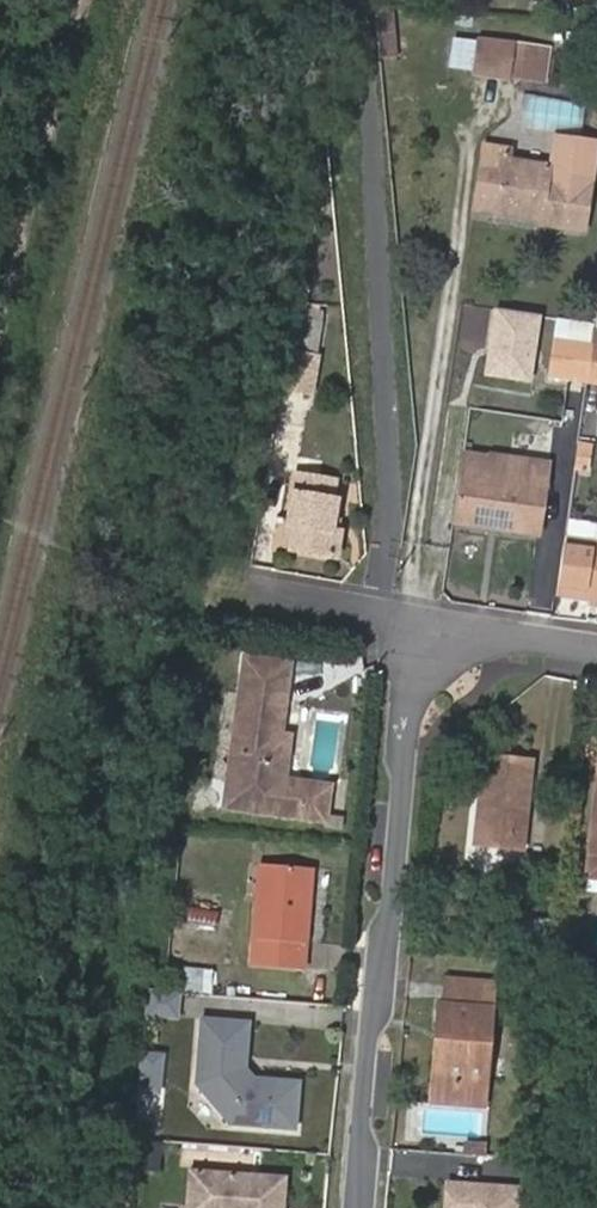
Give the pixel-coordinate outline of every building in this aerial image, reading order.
[(509,79),(514,41),(480,37),(475,74),(509,79)] [(471,72),(474,40),(453,38),(449,70),(471,72)] [(528,42),(514,41),(509,79),(523,81),(528,42)] [(522,126),(583,133),(586,102),(525,95),(522,126)] [(555,136),(549,167),(547,179),(557,180),(564,138),(555,136)] [(476,208),(498,212),(499,205),(541,212),(540,218),(540,224),(583,230),(595,142),(564,138),(557,180),(547,179),(549,167),(502,160),(504,149),(487,146),(476,208)] [(499,205),(498,212),(540,218),(541,212),(499,205)] [(542,314),(492,307),(483,378),(533,384),(542,314)] [(559,324),(552,375),(596,382),(596,329),(559,324)] [(322,359),(293,354),(286,389),(317,395),(322,359)] [(591,447),(577,445),(573,467),(588,470),(591,447)] [(464,454),(454,521),(537,533),(545,482),(483,473),(485,458),(464,454)] [(548,467),(485,458),(483,473),(545,482),(548,467)] [(336,554),(339,535),(332,534),(334,523),(339,501),(332,500),(336,483),(300,477),(291,526),(297,527),(292,550),(330,557),(336,554)] [(332,534),(339,535),(341,524),(334,523),(332,534)] [(287,550),(292,550),(297,527),(291,526),(287,550)] [(596,600),(596,545),(563,540),(555,594),(596,600)] [(287,783),(292,736),(284,735),(293,663),(247,657),(225,808),(323,822),(328,790),(287,783)] [(475,844),(522,848),(531,761),(484,755),(475,844)] [(588,871),(596,872),(596,779),(588,871)] [(252,964),(302,969),(309,869),(262,865),(252,964)] [(596,882),(596,872),(588,871),(587,881),(596,882)] [(175,992),(207,993),(207,967),(176,966),(175,992)] [(443,1085),(487,1089),(496,982),(448,979),(446,1005),(439,1004),(437,1029),(447,1030),(443,1085)] [(147,989),(145,1017),(180,1020),(182,992),(147,989)] [(296,1125),(300,1078),(255,1074),(241,1056),(249,1049),(252,1018),(204,1014),(198,1079),(232,1120),(296,1125)] [(485,1107),(487,1089),(443,1085),(447,1030),(437,1029),(431,1102),(485,1107)] [(163,1136),(165,1052),(137,1051),(135,1135),(163,1136)] [(468,1141),(467,1153),(484,1154),(485,1143),(468,1141)] [(192,1159),(187,1207),(235,1207),(236,1197),(201,1193),(204,1160),(192,1159)] [(204,1160),(201,1193),(236,1197),(235,1207),(284,1207),(288,1168),(204,1160)] [(451,1182),(449,1207),(520,1207),(521,1188),(451,1182)]
